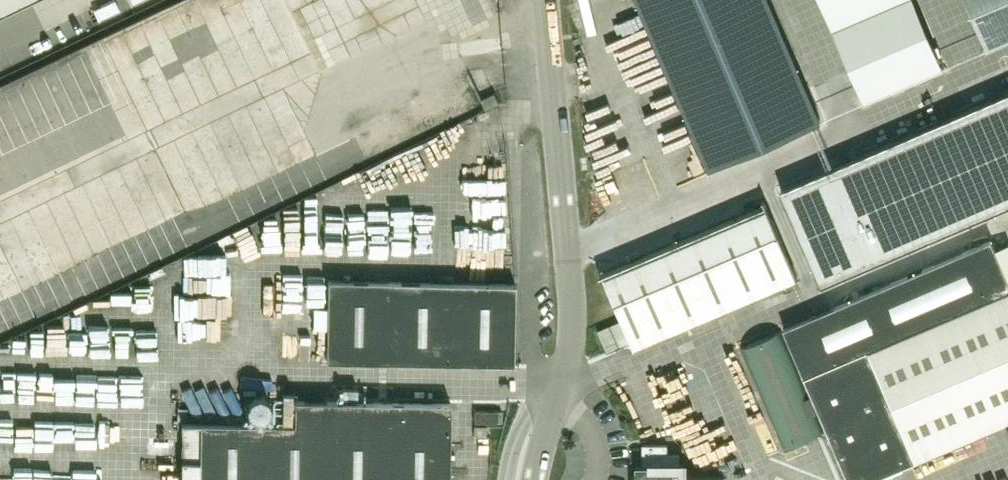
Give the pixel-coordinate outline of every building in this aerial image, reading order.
[(17,0),(0,0),(0,8),(17,0)] [(53,71),(75,80),(75,112),(105,123),(40,123),(69,134),(36,146),(35,185),(133,148),(145,116),(161,158),(177,153),(166,180),(180,185),(251,159),(196,138),(180,178),(181,115),(211,104),(211,85),(270,86),(282,56),(274,35),(256,35),(256,52),(221,51),(240,0),(193,0),(61,49),(53,71)] [(317,79),(428,38),(414,0),(288,0),(317,79)] [(449,41),(499,21),(490,0),(433,0),(449,41)] [(820,120),(769,0),(638,0),(709,167),(820,120)] [(862,109),(949,78),(939,50),(951,45),(947,34),(957,30),(951,15),(968,8),(987,58),(1007,50),(1007,0),(822,0),(862,109)] [(496,89),(482,96),(486,106),(501,99),(496,89)] [(781,189),(822,284),(1007,205),(1007,91),(941,120),(939,117),(921,125),(922,128),(781,189)] [(216,187),(192,193),(195,204),(219,199),(216,187)] [(766,204),(603,273),(623,319),(632,341),(635,346),(797,277),(766,204)] [(785,328),(849,479),(869,479),(1007,421),(1007,277),(996,249),(992,240),(785,328)] [(327,359),(514,363),(516,283),(329,279),(327,359)] [(741,348),(761,393),(758,394),(763,404),(765,403),(772,419),(769,420),(778,440),(780,439),(784,449),(825,431),(782,330),(741,348)] [(292,399),(292,424),(201,422),(200,479),(449,479),(451,402),(292,399)] [(499,411),(499,410),(475,410),(475,422),(499,422),(499,421),(502,421),(502,411),(499,411)] [(184,431),(184,458),(200,458),(200,432),(184,431)] [(721,475),(685,475),(685,463),(679,463),(679,453),(667,453),(667,443),(643,443),(643,463),(637,463),(637,479),(721,479),(721,475)]
